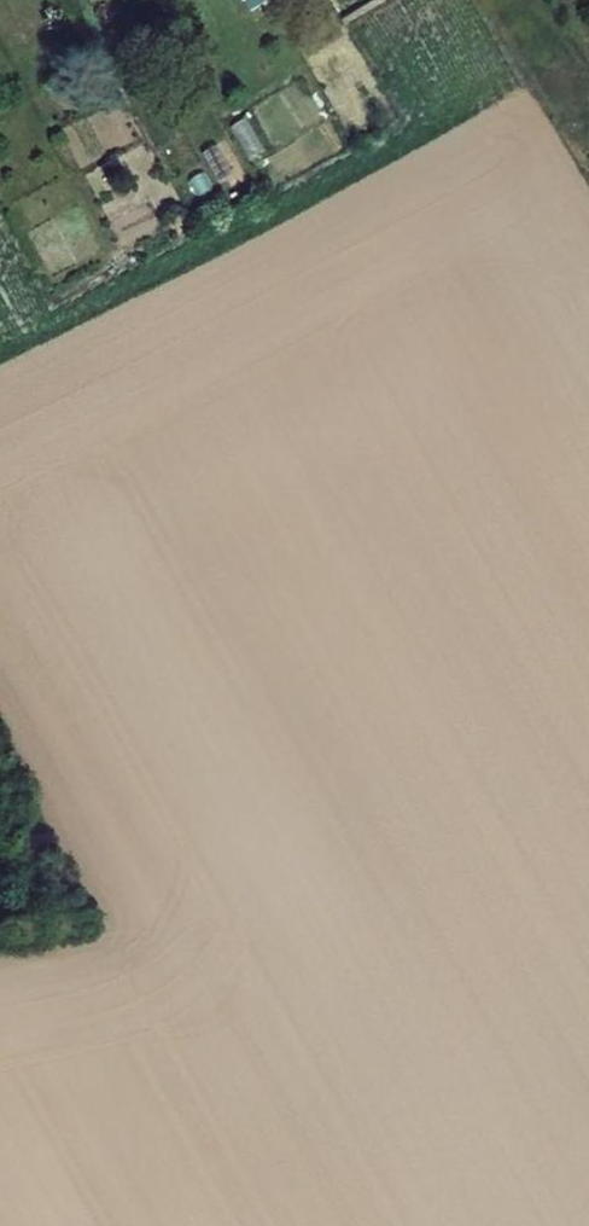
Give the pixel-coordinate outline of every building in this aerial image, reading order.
[(75,122),(88,158),(121,147),(108,110),(75,122)]
